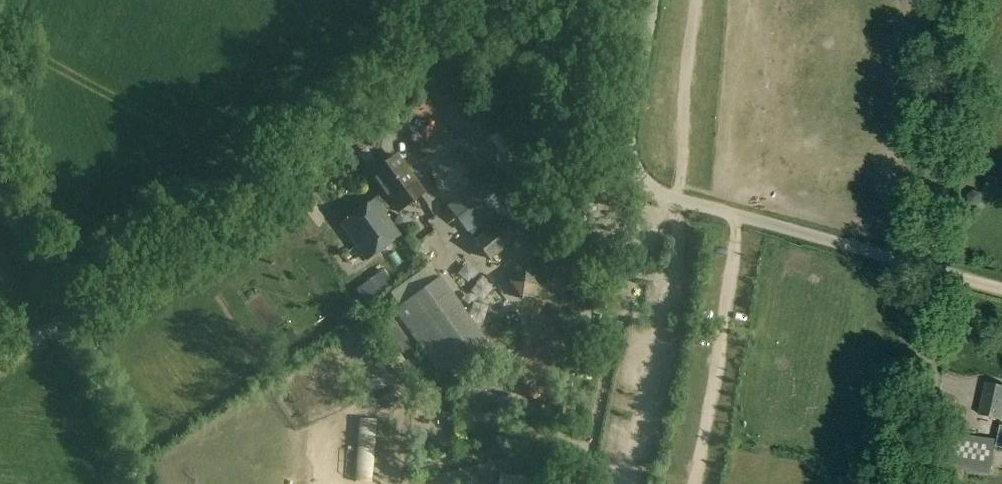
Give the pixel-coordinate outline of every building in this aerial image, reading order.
[(425,194),(397,155),(371,174),(385,193),(375,200),(384,211),(394,204),(400,212),(425,194)] [(485,175),(447,206),(468,233),(506,203),(485,175)] [(384,212),(384,211),(375,200),(341,224),(367,260),(401,236),(384,212)] [(423,215),(428,225),(442,218),(437,208),(423,215)] [(475,241),(491,261),(517,240),(501,220),(475,241)] [(418,244),(411,235),(404,240),(411,249),(418,244)] [(508,283),(522,300),(550,279),(537,262),(508,283)] [(357,290),(367,304),(393,283),(383,270),(357,290)] [(441,276),(394,310),(440,375),(487,342),(441,276)] [(411,347),(390,315),(381,321),(402,354),(411,347)] [(598,346),(600,335),(591,334),(588,344),(598,346)] [(986,383),(980,416),(1001,420),(1001,414),(1001,386),(986,383)] [(991,475),(997,440),(946,433),(940,478),(955,480),(957,470),(991,475)] [(499,483),(523,483),(524,479),(501,475),(499,483)]
